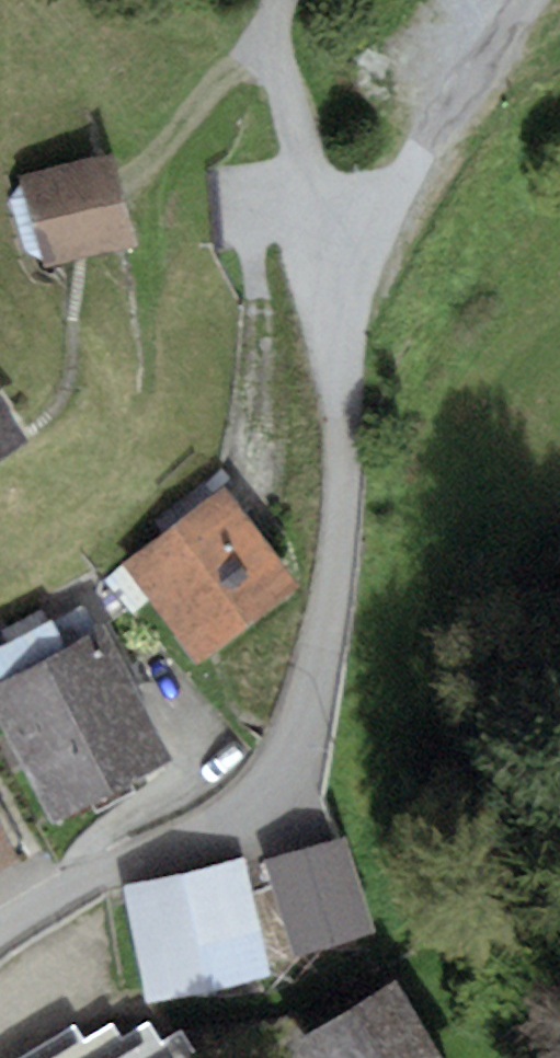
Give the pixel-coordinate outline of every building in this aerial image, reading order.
[(109,151),(22,174),(46,265),(133,243),(109,151)] [(28,444),(0,399),(0,461),(28,444)] [(226,489),(126,566),(200,660),(299,583),(226,489)] [(49,819),(91,797),(96,808),(132,790),(127,780),(171,757),(89,597),(0,642),(0,723),(49,819)] [(16,862),(0,830),(0,870),(16,862)] [(346,839),(268,862),(297,957),(375,934),(346,839)] [(244,864),(122,889),(146,1001),(267,976),(244,864)] [(285,1047),(291,1057),(443,1057),(396,980),(285,1047)] [(13,1057),(166,1057),(147,1028),(119,1045),(107,1027),(84,1041),(72,1021),(13,1057)]
